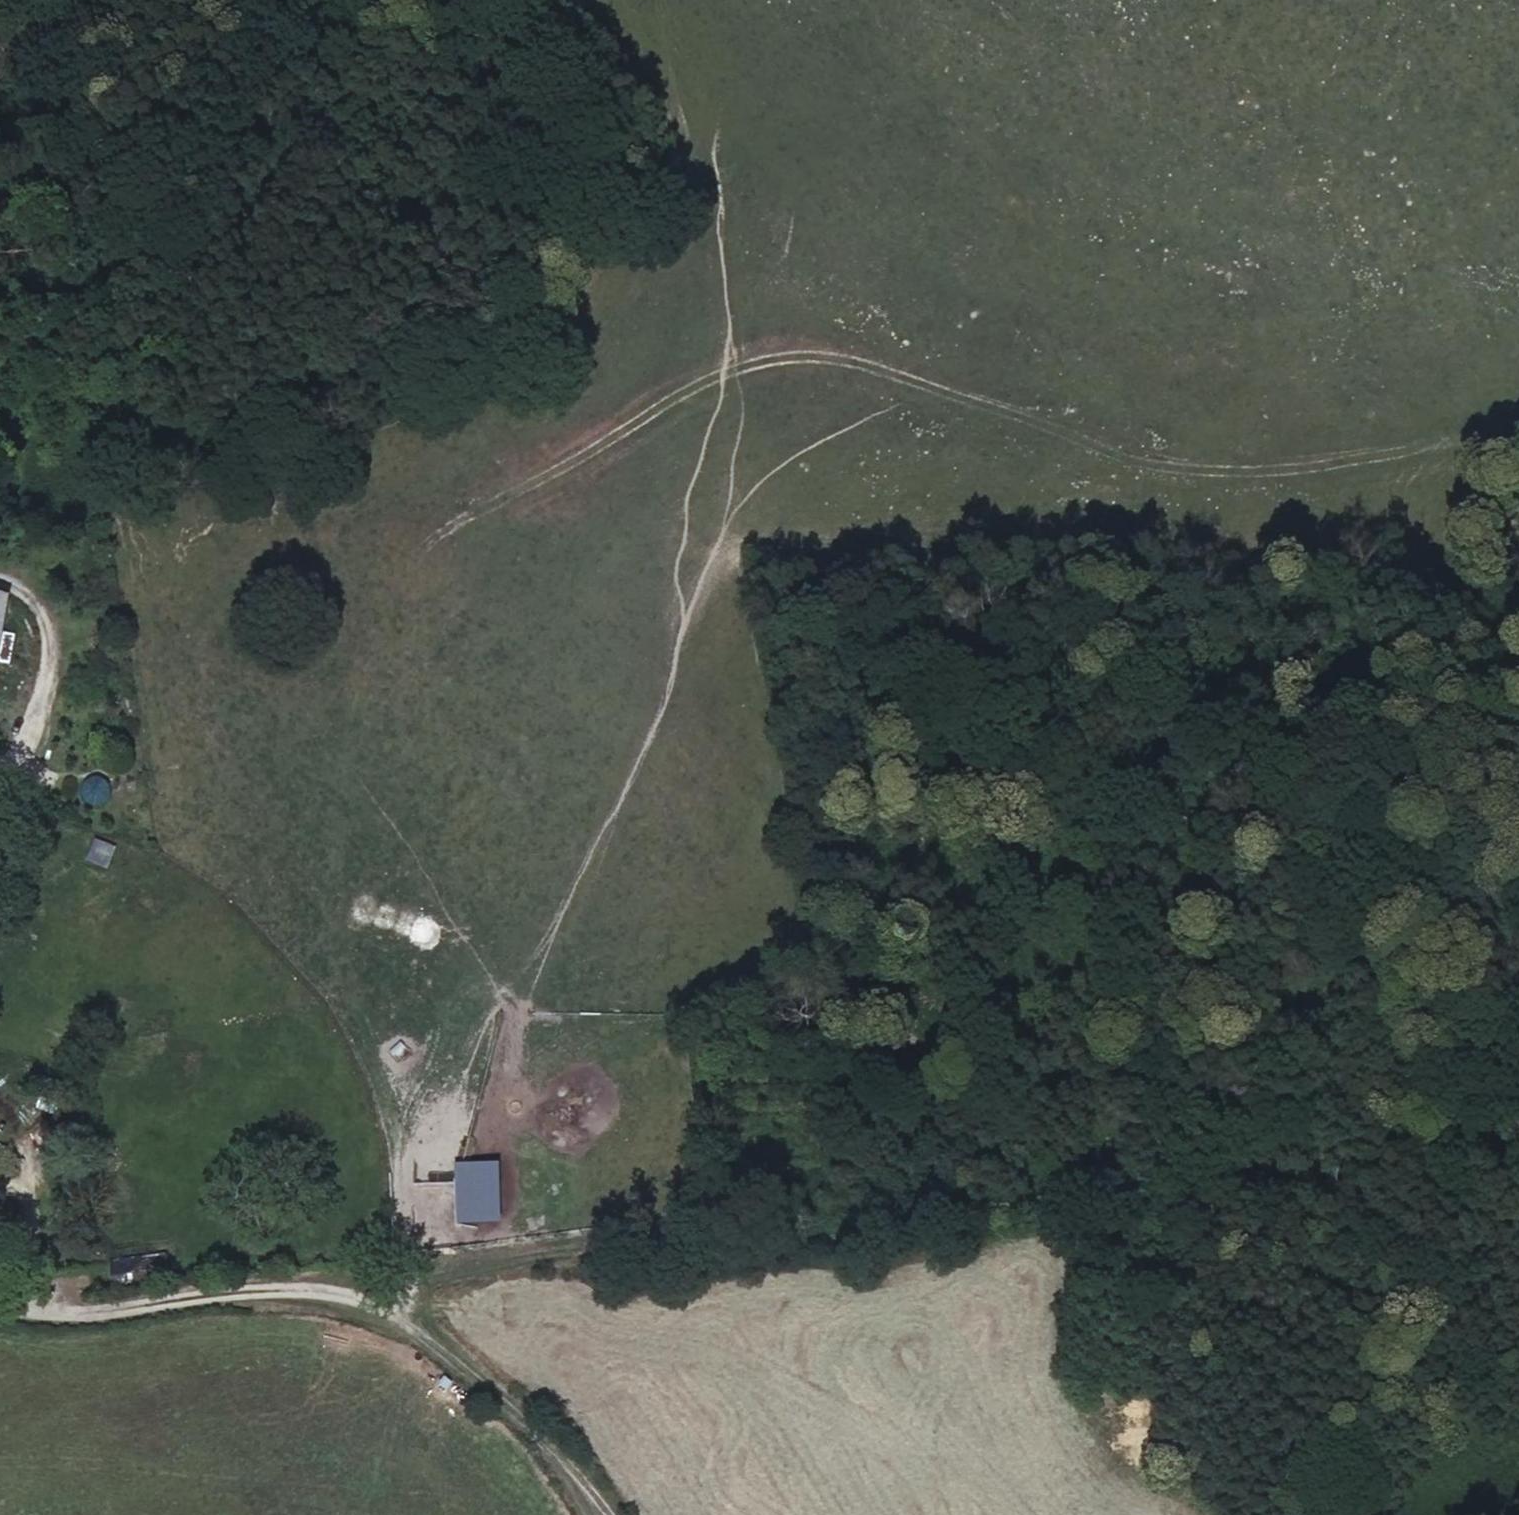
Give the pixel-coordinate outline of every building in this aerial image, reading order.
[(94,844),(91,862),(111,866),(114,847),(94,844)] [(503,1225),(502,1164),(457,1165),(458,1225),(503,1225)] [(109,1261),(110,1294),(170,1289),(168,1257),(109,1261)]
